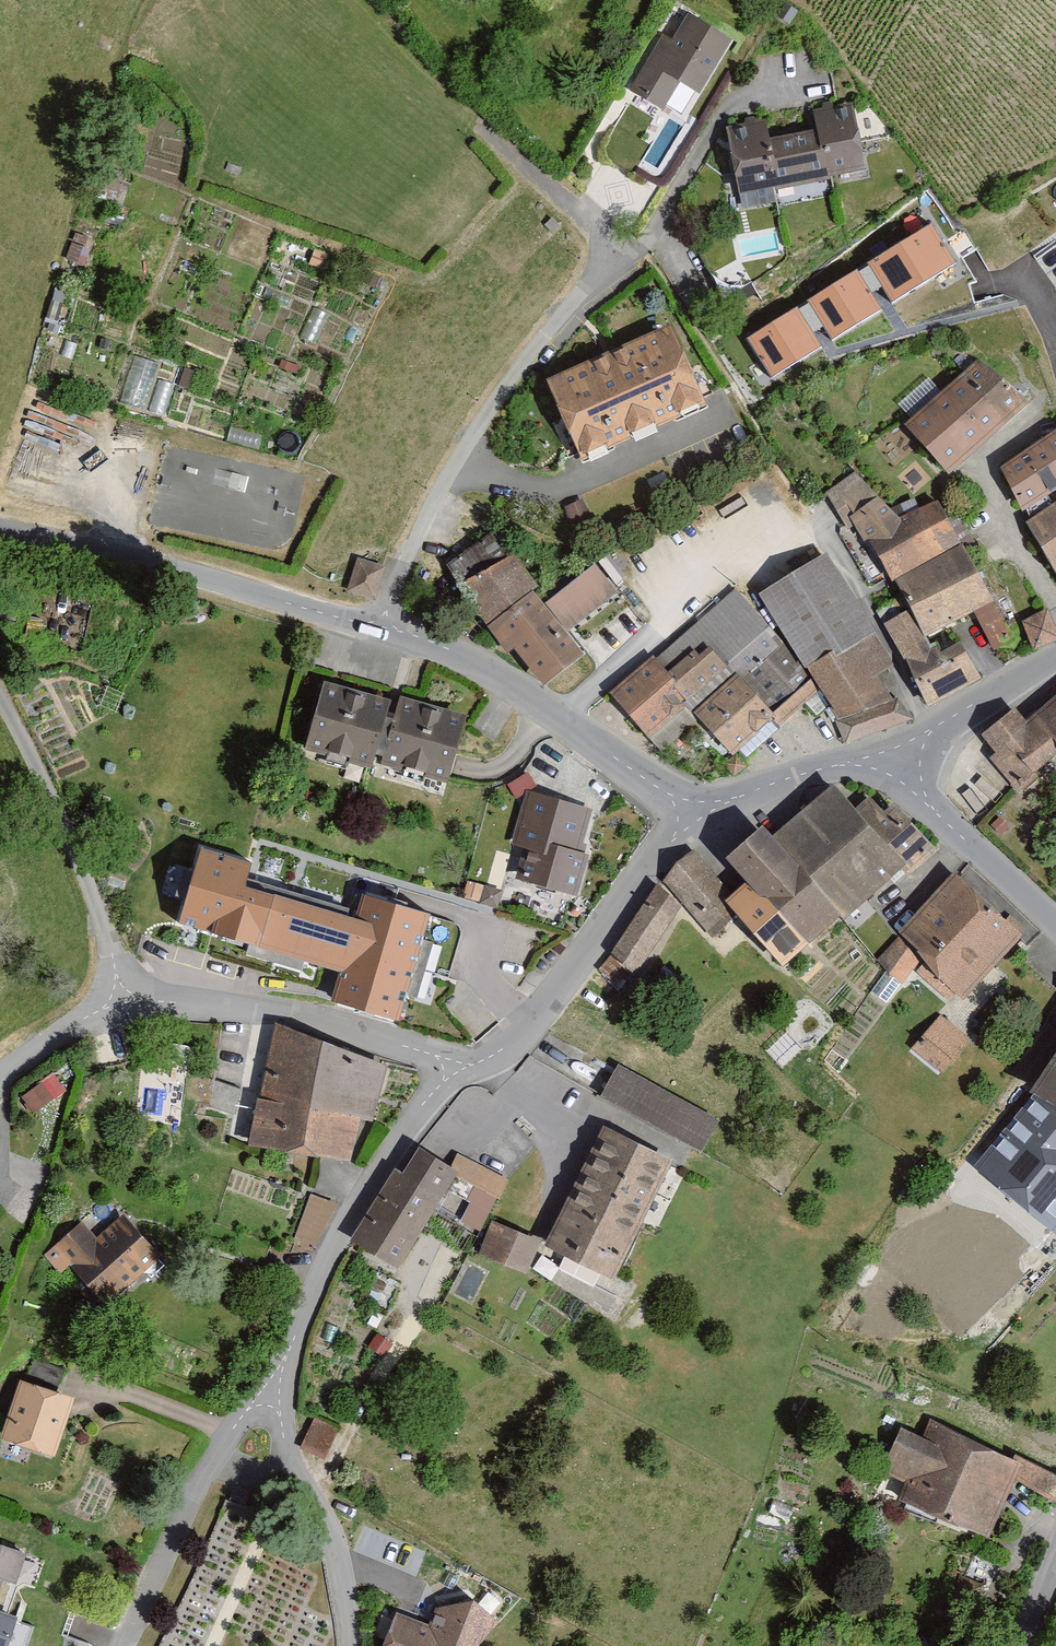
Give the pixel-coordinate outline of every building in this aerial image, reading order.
[(667,41),(657,36),(625,91),(660,111),(677,83),(697,95),(728,43),(681,16),(667,41)] [(764,121),(729,128),(743,206),(777,200),(774,186),(828,176),(827,172),(861,166),(850,106),(816,112),(820,132),(768,141),(764,121)] [(953,262),(931,226),(872,264),(894,299),(953,262)] [(879,308),(857,272),(812,301),(834,336),(879,308)] [(817,347),(795,311),(750,340),(772,375),(817,347)] [(552,382),(584,454),(701,402),(668,330),(552,382)] [(160,408),(167,362),(132,357),(124,403),(160,408)] [(1018,408),(975,362),(900,431),(943,478),(1018,408)] [(1003,468),(1022,507),(1055,488),(1055,435),(1003,468)] [(895,521),(873,499),(847,522),(888,587),(957,550),(932,506),(895,521)] [(1021,530),(1055,584),(1055,506),(1021,530)] [(616,592),(594,564),(543,603),(534,591),(538,588),(512,554),(508,557),(492,536),(452,567),(467,587),(464,589),(507,645),(514,640),(544,679),(577,654),(562,633),(616,592)] [(619,582),(635,563),(615,545),(598,564),(619,582)] [(920,640),(988,605),(957,550),(888,587),(905,616),(920,640)] [(889,666),(822,558),(756,602),(814,697),(847,748),(911,727),(873,680),(889,666)] [(383,572),(356,563),(345,598),(372,607),(383,572)] [(744,609),(733,596),(650,664),(664,679),(700,645),(722,671),(731,681),(771,722),(780,731),(814,697),(756,602),(744,609)] [(1055,641),(1043,614),(1018,627),(1030,654),(1055,641)] [(905,616),(879,629),(926,708),(977,679),(957,648),(930,659),(920,640),(905,616)] [(647,661),(604,700),(643,742),(722,671),(700,645),(664,679),(650,664),(647,661)] [(731,681),(688,719),(730,758),(771,722),(731,681)] [(384,703),(316,684),(297,752),(368,772),(374,750),(379,754),(377,762),(451,782),(468,720),(392,699),(386,721),(379,719),(384,703)] [(1024,723),(1010,712),(981,736),(990,754),(987,760),(1017,796),(1055,765),(1055,696),(1024,723)] [(590,811),(525,791),(507,848),(539,858),(530,889),(573,902),(586,859),(576,856),(590,811)] [(724,917),(779,971),(898,871),(915,883),(936,857),(875,802),(855,818),(832,795),(771,848),(752,833),(716,865),(738,888),(729,898),(690,857),(660,889),(707,939),(724,917)] [(445,935),(227,867),(208,928),(246,941),(239,963),(313,986),(307,1004),(388,1029),(397,1002),(421,1010),(445,935)] [(896,946),(876,966),(902,990),(916,972),(953,1007),(1012,943),(947,881),(894,940),(896,946)] [(967,1046),(938,1023),(911,1056),(940,1080),(967,1046)] [(379,1068),(270,1029),(249,1149),(343,1166),(357,1122),(366,1123),(379,1068)] [(1037,1088),(977,1164),(1055,1227),(1055,1226),(1055,1060),(1037,1088)] [(54,1070),(20,1093),(32,1110),(66,1087),(54,1070)] [(713,1129),(614,1070),(594,1103),(693,1162),(713,1129)] [(673,1162),(604,1128),(547,1247),(616,1280),(673,1162)] [(398,1178),(390,1173),(346,1247),(393,1275),(450,1182),(454,1176),(449,1173),(414,1152),(398,1178)] [(503,1184),(456,1160),(449,1173),(454,1176),(450,1182),(473,1190),(457,1226),(477,1234),(503,1184)] [(293,1235),(317,1246),(336,1201),(313,1191),(293,1235)] [(83,1228),(44,1256),(62,1278),(70,1272),(97,1304),(153,1253),(121,1221),(93,1241),(83,1228)] [(533,1246),(490,1226),(476,1261),(521,1279),(533,1246)] [(17,1383),(0,1431),(0,1443),(49,1460),(70,1401),(17,1383)] [(302,1443),(325,1454),(339,1425),(316,1414),(302,1443)] [(900,1434),(880,1478),(903,1488),(897,1502),(987,1543),(1011,1490),(1054,1509),(1055,1504),(1055,1481),(929,1424),(920,1444),(900,1434)] [(0,1548),(0,1578),(1,1577),(13,1581),(22,1555),(0,1548)] [(382,1645),(461,1645),(471,1615),(438,1604),(430,1630),(391,1618),(382,1645)] [(15,1619),(0,1614),(0,1645),(6,1645),(15,1619)]
